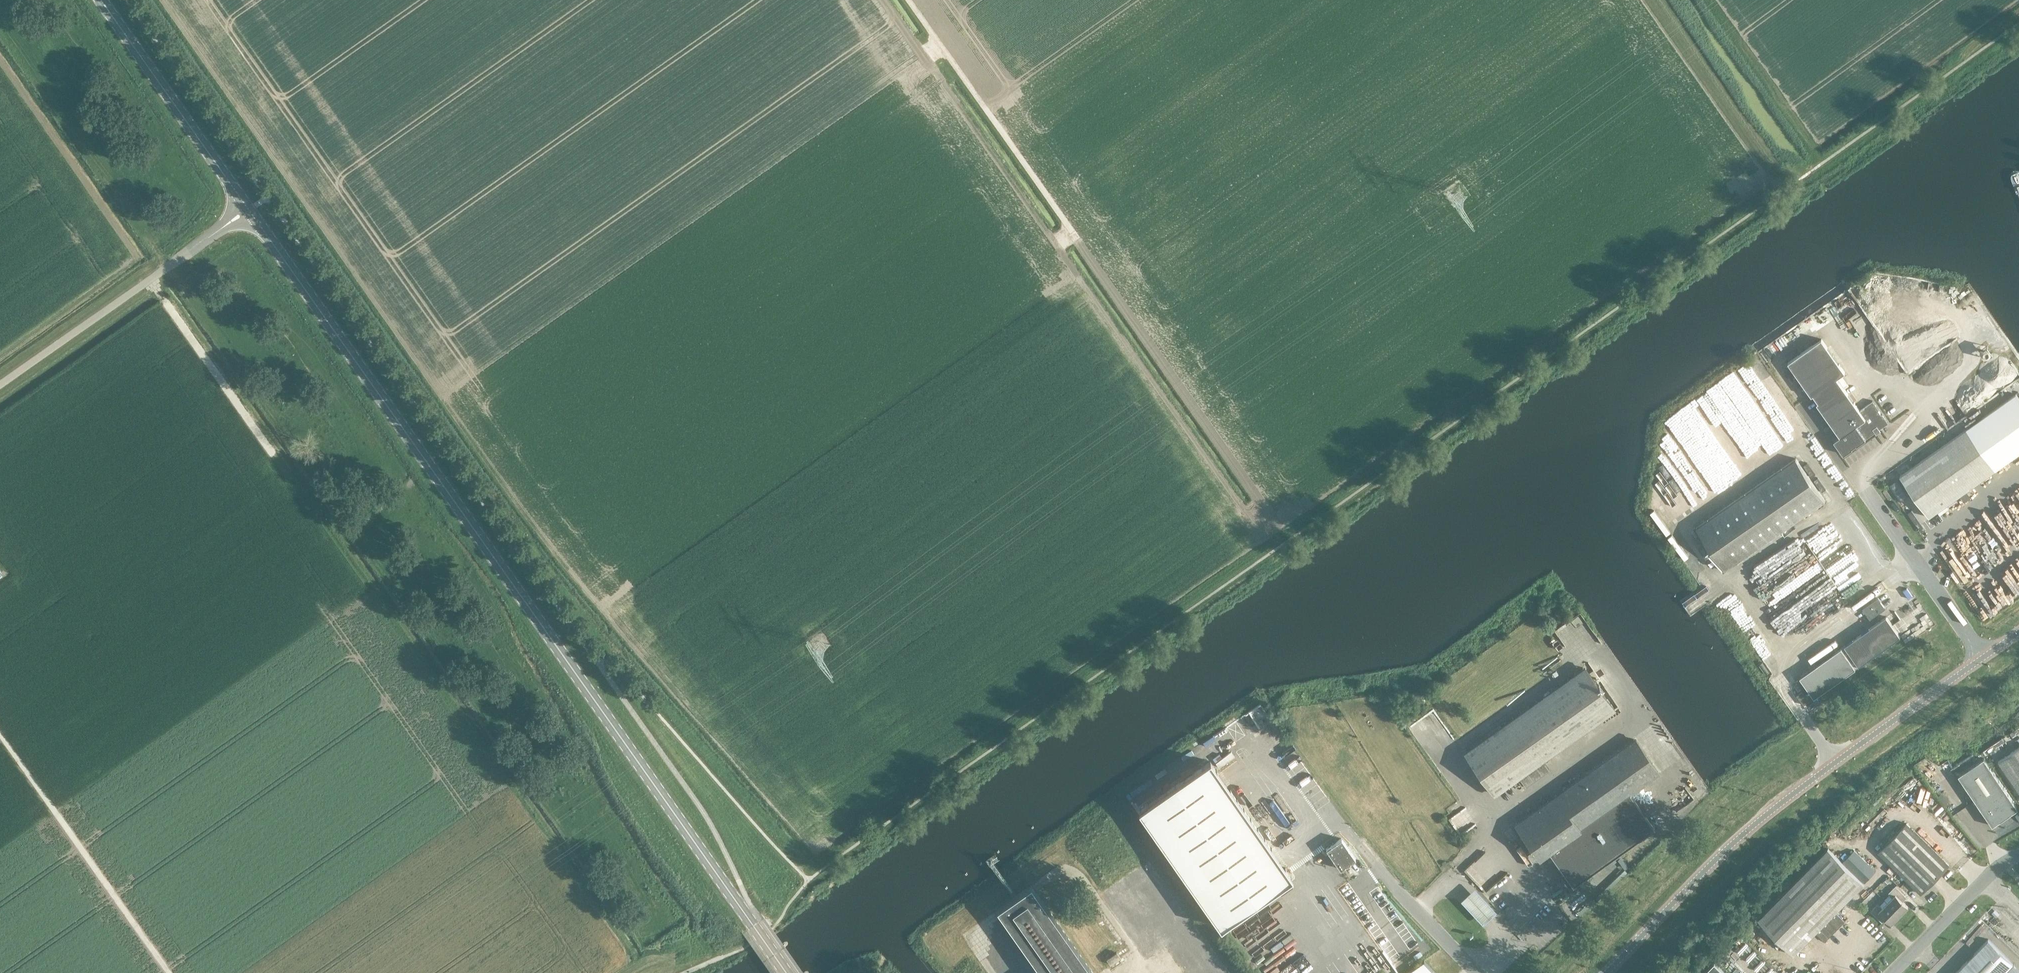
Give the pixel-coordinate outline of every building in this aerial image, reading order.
[(1879,430),(1879,429),(1888,423),(1882,414),(1881,414),(1878,410),(1879,410),(1873,401),(1863,407),(1864,408),(1860,411),(1837,378),(1845,373),(1822,339),(1788,363),(1812,396),(1813,395),(1818,402),(1817,403),(1840,436),(1834,441),(1844,455),(1853,448),(1852,447),(1856,445),(1857,445),(1875,432),(1873,429),(1877,426),(1879,430)] [(1929,518),(2018,455),(2018,397),(2017,394),(1900,476),(1929,518)] [(1724,568),(1726,570),(1825,501),(1796,459),(1696,528),(1718,559),(1715,561),(1721,570),(1724,568)] [(1858,602),(1866,599),(1864,594),(1856,597),(1858,602)] [(1878,598),(1872,602),(1874,604),(1869,607),(1868,605),(1862,609),(1870,619),(1885,609),(1878,598)] [(1900,637),(1886,617),(1845,646),(1859,666),(1900,637)] [(1831,686),(1856,669),(1841,648),(1816,665),(1817,666),(1800,677),(1814,698),(1831,686)] [(1615,710),(1584,667),(1463,752),(1494,795),(1615,710)] [(1809,701),(1802,691),(1797,695),(1804,705),(1809,701)] [(1226,730),(1229,727),(1225,723),(1217,732),(1220,734),(1216,738),(1223,744),(1230,735),(1226,730)] [(1407,738),(1411,745),(1416,743),(1413,735),(1407,738)] [(1635,738),(1514,824),(1539,859),(1548,852),(1563,874),(1562,878),(1568,885),(1572,886),(1572,887),(1654,829),(1630,795),(1629,795),(1660,773),(1635,738)] [(1280,740),(1269,746),(1276,758),(1287,752),(1280,740)] [(1998,761),(2018,792),(2018,747),(1998,761)] [(1221,748),(1219,753),(1250,766),(1252,761),(1221,748)] [(1291,774),(1300,767),(1291,754),(1281,761),(1291,774)] [(2018,808),(1984,758),(1959,775),(1993,826),(2018,808)] [(1221,927),(1292,877),(1210,760),(1139,810),(1221,927)] [(1878,852),(1921,894),(1949,865),(1906,823),(1878,852)] [(1341,838),(1326,849),(1340,869),(1355,858),(1341,838)] [(1842,863),(1828,849),(1758,920),(1794,955),(1820,929),(1836,912),(1864,884),(1858,878),(1842,863)] [(1855,850),(1842,863),(1858,878),(1871,865),(1855,850)] [(1015,896),(997,909),(1042,972),(1092,972),(1031,885),(1015,896)] [(1288,904),(1297,902),(1293,886),(1285,888),(1288,904)] [(1887,903),(1900,915),(1908,907),(1901,900),(1905,895),(1895,886),(1888,894),(1892,898),(1887,903)] [(1496,913),(1474,890),(1466,898),(1460,903),(1482,926),(1487,921),(1496,913)] [(1321,894),(1327,905),(1331,903),(1325,892),(1321,894)] [(1317,895),(1305,899),(1309,911),(1322,906),(1317,895)] [(1892,924),(1900,915),(1887,903),(1882,908),(1878,904),(1870,911),(1880,921),(1884,916),(1892,924)] [(1324,911),(1330,922),(1341,915),(1335,905),(1324,911)] [(1844,920),(1836,912),(1820,929),(1828,937),(1844,920)] [(1955,972),(2018,972),(2018,969),(1988,939),(1955,972)] [(1125,950),(1118,940),(1114,942),(1114,943),(1111,945),(1118,955),(1125,950)] [(1110,964),(1120,957),(1116,952),(1106,959),(1110,964)] [(1731,961),(1743,969),(1749,960),(1737,952),(1731,961)] [(1423,960),(1406,972),(1436,972),(1423,960)] [(1715,962),(1704,972),(1725,972),(1715,962)]
